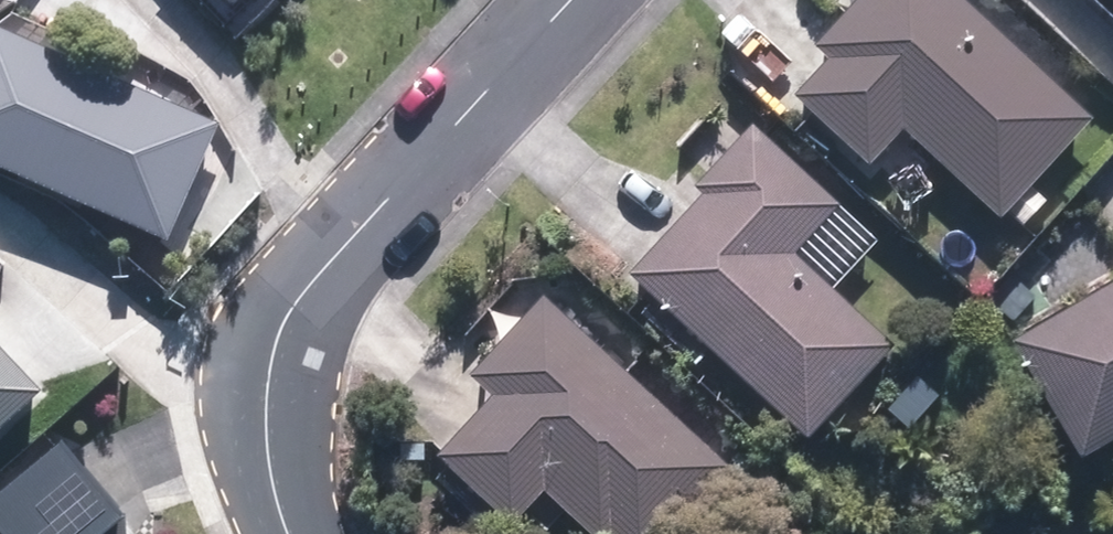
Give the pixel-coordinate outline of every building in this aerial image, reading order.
[(251,0),(230,0),(242,10),(251,0)] [(967,0),(857,0),(815,46),(827,57),(794,92),(873,165),(906,130),(1001,218),(1094,118),(967,0)] [(145,237),(197,120),(0,34),(0,174),(145,237)] [(635,284),(803,438),(884,350),(782,257),(826,210),(749,139),(698,193),(710,203),(635,284)] [(1087,454),(1112,439),(1112,280),(1018,334),(1087,454)] [(546,294),(475,371),(496,390),(440,452),(519,525),(551,490),(598,533),(617,533),(618,533),(619,533),(668,533),(732,465),(546,294)] [(38,392),(0,351),(0,426),(38,392)] [(0,482),(0,533),(105,533),(128,515),(60,432),(0,482)]
